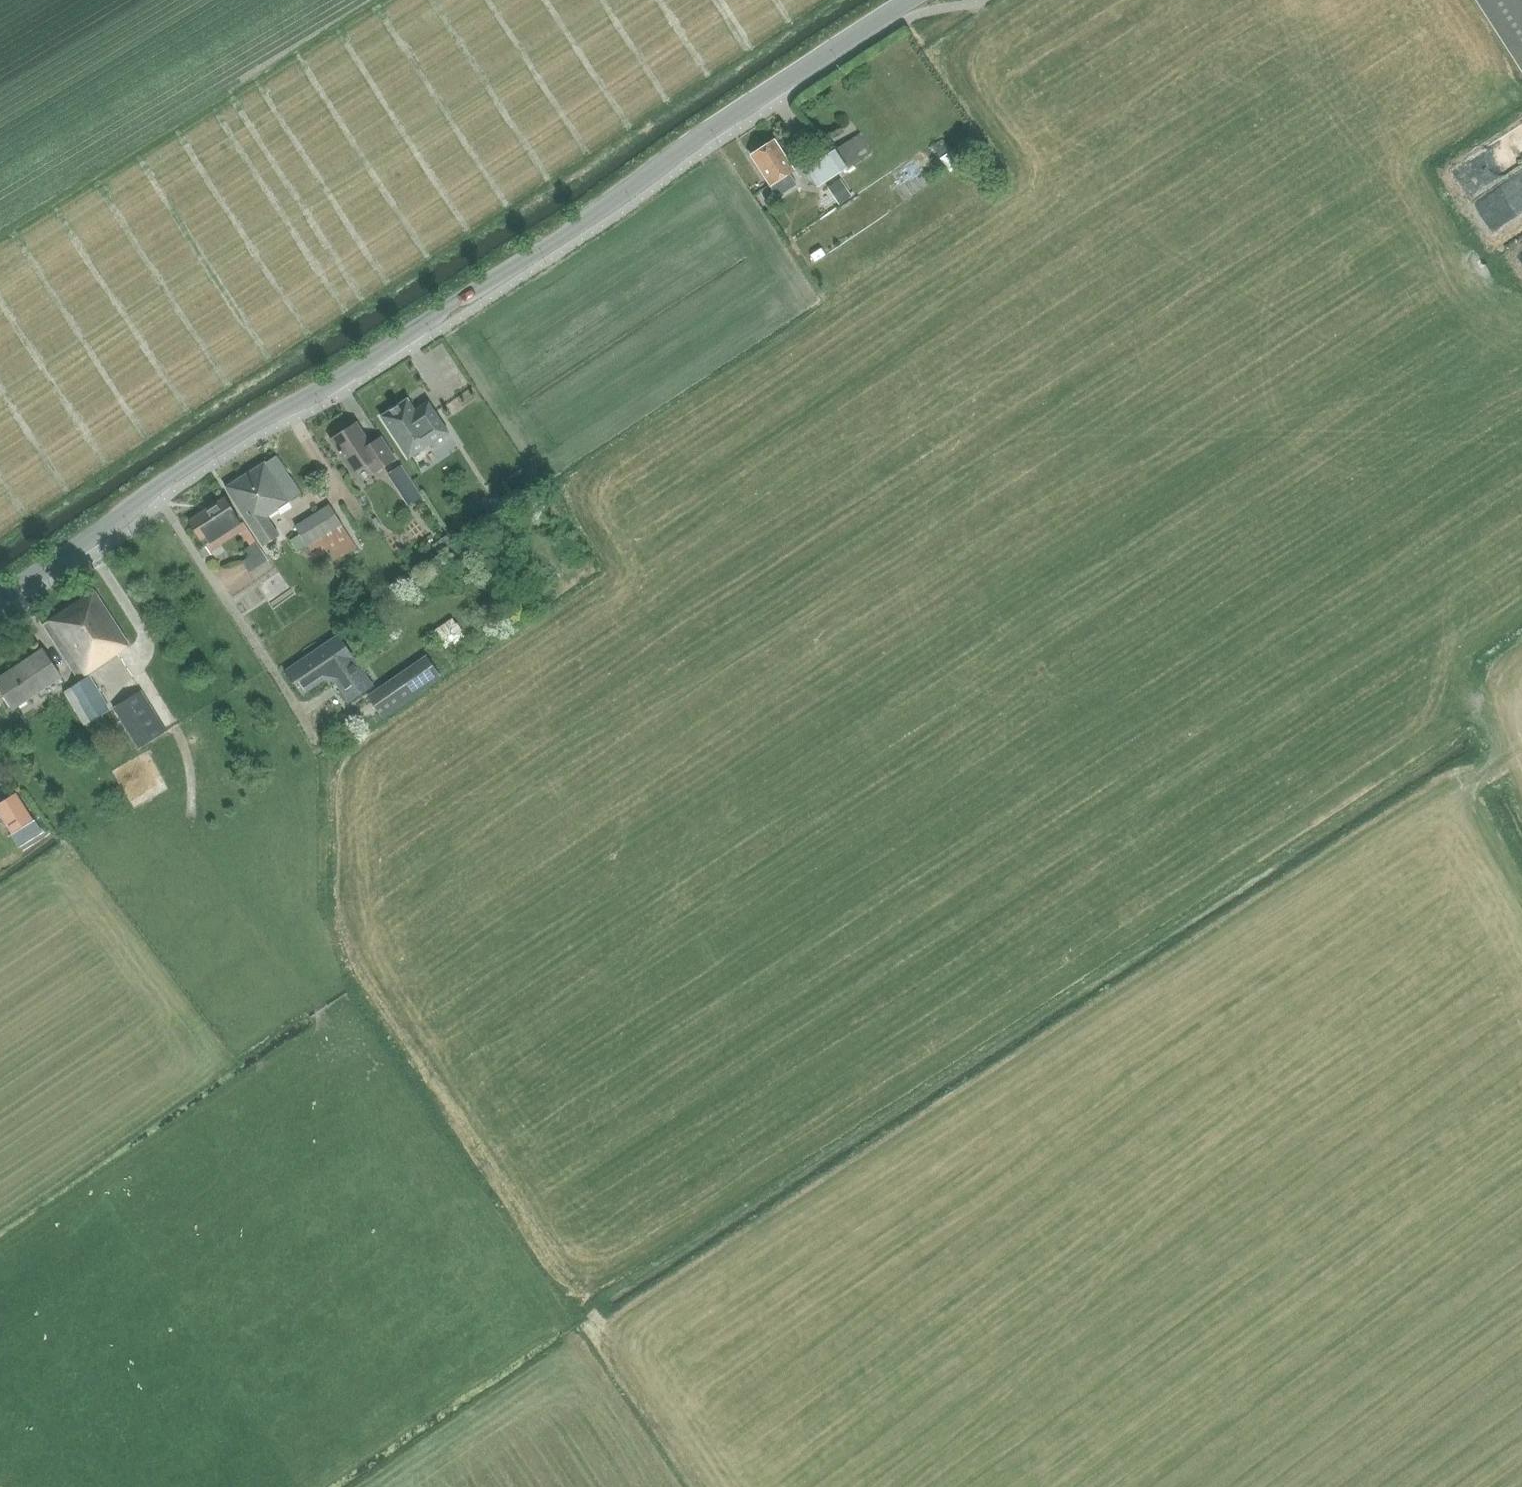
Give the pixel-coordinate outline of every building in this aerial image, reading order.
[(1521,72),(1521,0),(1476,0),(1521,72)] [(851,152),(874,139),(864,122),(841,135),(851,152)] [(798,183),(792,172),(796,169),(795,167),(801,163),(796,154),(789,158),(776,138),(751,154),(777,197),(798,183)] [(952,160),(963,153),(955,139),(943,147),(952,160)] [(912,184),(936,162),(917,142),(893,164),(912,184)] [(837,149),(807,168),(819,187),(849,168),(837,149)] [(1516,185),(1521,181),(1521,162),(1475,190),(1490,216),(1521,197),(1521,195),(1516,185)] [(381,416),(409,459),(449,433),(429,402),(415,410),(408,399),(381,416)] [(397,459),(382,436),(371,443),(357,422),(346,429),(344,427),(332,435),(333,437),(329,439),(352,475),(367,465),(373,475),(397,459)] [(301,494),(276,456),(266,462),(265,461),(225,486),(263,546),(281,535),(269,516),(292,501),(301,494)] [(224,497),(189,521),(211,552),(244,530),(224,497)] [(295,525),(300,533),(290,539),(298,553),(308,546),(315,558),(327,550),(334,561),(357,546),(329,504),(295,525)] [(268,560),(256,542),(245,549),(250,556),(242,561),(249,572),(268,560)] [(269,588),(290,575),(280,558),(259,571),(269,588)] [(129,650),(128,647),(128,646),(130,643),(95,589),(43,624),(80,681),(65,691),(85,724),(111,709),(91,675),(129,650)] [(457,606),(437,617),(448,637),(468,626),(457,606)] [(350,703),(375,686),(356,658),(338,633),(285,670),(302,695),(331,675),(350,703)] [(15,709),(62,678),(44,649),(0,678),(0,688),(15,709)] [(380,714),(420,688),(408,671),(369,698),(380,714)] [(113,708),(139,749),(167,731),(142,690),(113,708)] [(0,803),(0,812),(13,833),(13,832),(21,828),(34,819),(17,792),(0,803)]
